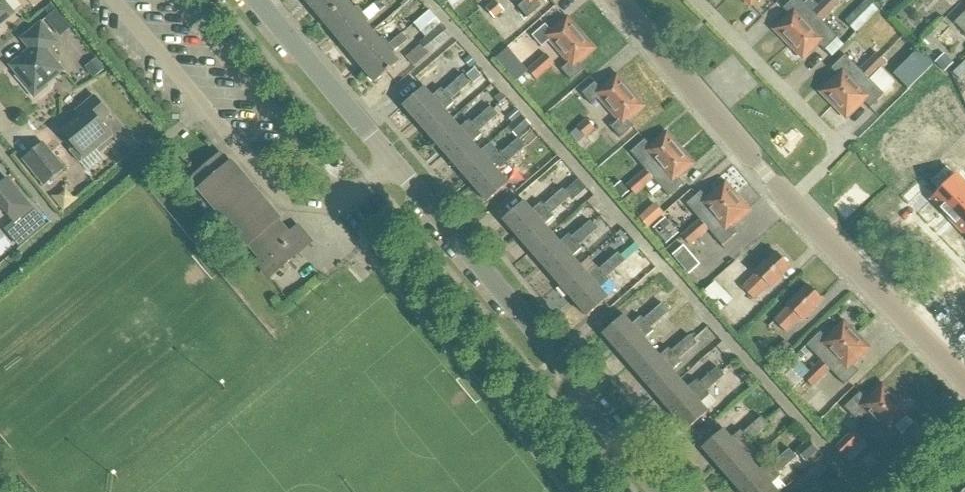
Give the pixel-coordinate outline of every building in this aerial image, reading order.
[(15,14),(3,0),(0,0),(0,27),(15,14)] [(311,7),(323,23),(347,3),(345,0),(319,0),(311,7)] [(538,0),(523,0),(525,3),(518,9),(528,20),(541,9),(536,2),(538,0)] [(816,20),(806,9),(797,0),(793,0),(783,10),(790,17),(775,32),(789,46),(816,20)] [(839,6),(833,0),(825,0),(820,4),(831,14),(839,6)] [(878,11),(867,0),(844,23),(856,34),(878,11)] [(354,11),(347,3),(323,23),(336,38),(364,15),(358,8),(354,11)] [(496,3),(486,11),(495,21),(504,13),(496,3)] [(50,16),(57,10),(52,4),(45,10),(50,16)] [(831,14),(820,4),(812,13),(822,23),(831,14)] [(61,38),(72,28),(57,10),(50,16),(45,20),(61,38)] [(421,33),(437,18),(431,11),(414,25),(421,33)] [(955,24),(964,34),(964,13),(955,24)] [(370,23),(364,15),(336,38),(349,53),(373,34),(366,26),(370,23)] [(579,64),(594,50),(567,19),(551,32),(546,26),(532,38),(543,49),(550,43),(570,65),(562,72),(571,83),(585,71),(579,64)] [(826,29),(816,20),(789,46),(803,60),(818,46),(824,52),(836,40),(826,29)] [(19,76),(16,78),(35,100),(50,87),(48,85),(64,71),(47,52),(58,43),(41,24),(22,40),(31,50),(11,67),(19,76)] [(431,54),(452,36),(442,24),(421,42),(431,54)] [(380,42),(373,34),(349,53),(362,69),(389,46),(383,39),(380,42)] [(395,53),(389,46),(362,69),(375,85),(399,65),(392,56),(395,53)] [(511,46),(499,58),(520,79),(532,68),(511,46)] [(917,88),(935,66),(919,52),(900,73),(917,88)] [(878,73),(886,64),(876,54),(867,63),(878,73)] [(944,73),(954,65),(945,55),(935,63),(944,73)] [(538,82),(555,67),(546,56),(529,71),(538,82)] [(826,101),(831,107),(863,76),(855,69),(844,57),(831,71),(837,77),(821,94),(824,97),(826,101)] [(94,80),(106,71),(97,59),(85,69),(94,80)] [(878,73),(867,63),(859,71),(869,81),(878,73)] [(873,87),(863,76),(831,107),(837,112),(841,114),(847,119),(863,103),(871,110),(884,98),(873,87)] [(627,121),(643,107),(617,77),(601,90),(595,84),(583,95),(592,106),(600,100),(617,121),(610,127),(620,139),(632,128),(627,121)] [(463,78),(453,85),(461,94),(469,86),(463,78)] [(452,102),(461,94),(453,85),(444,93),(448,98),(452,102)] [(418,124),(448,98),(444,93),(442,91),(433,99),(425,89),(404,108),(418,124)] [(62,132),(85,160),(113,137),(101,123),(110,115),(95,97),(76,112),(80,117),(62,132)] [(454,105),(452,102),(448,98),(418,124),(432,140),(453,122),(445,113),(454,105)] [(490,109),(481,117),(488,125),(497,117),(490,109)] [(517,138),(531,126),(522,116),(508,128),(513,134),(517,138)] [(488,125),(481,117),(472,125),(475,129),(478,132),(488,125)] [(595,129),(587,120),(578,129),(586,137),(595,129)] [(445,156),(475,129),(472,125),(469,122),(460,130),(453,122),(432,140),(445,156)] [(509,137),(513,134),(508,128),(505,132),(509,137)] [(482,136),(478,132),(475,129),(445,156),(459,172),(480,153),(472,144),(482,136)] [(651,175),(680,150),(667,134),(651,148),(645,141),(632,153),(642,164),(646,169),(651,175)] [(518,141),(509,149),(516,157),(525,149),(518,141)] [(24,160),(45,186),(65,169),(44,144),(24,160)] [(507,165),(516,157),(509,149),(500,157),(504,161),(507,165)] [(693,165),(680,150),(651,175),(654,179),(661,187),(670,197),(683,186),(677,179),(693,165)] [(473,187),(504,161),(500,157),(497,154),(488,162),(480,153),(459,172),(473,187)] [(270,279),(311,245),(298,229),(289,236),(277,223),(279,221),(232,165),(230,166),(222,157),(194,180),(202,190),(200,192),(247,247),(249,246),(261,260),(256,263),(270,279)] [(510,168),(507,165),(504,161),(473,187),(487,204),(508,185),(501,176),(510,168)] [(635,195),(654,179),(651,175),(646,169),(626,185),(635,195)] [(930,201),(947,218),(964,201),(964,185),(956,176),(930,201)] [(35,212),(9,180),(0,187),(0,214),(5,210),(19,226),(35,212)] [(574,185),(582,194),(587,190),(579,180),(574,185)] [(834,204),(848,219),(872,195),(858,181),(834,204)] [(622,199),(629,193),(621,183),(614,189),(622,199)] [(688,204),(698,216),(705,224),(738,196),(733,190),(730,188),(726,184),(708,199),(702,192),(688,204)] [(58,195),(68,207),(79,198),(70,186),(58,195)] [(562,192),(553,200),(560,207),(569,200),(562,192)] [(743,201),(738,196),(705,224),(714,235),(722,245),(736,233),(731,227),(750,211),(745,205),(743,201)] [(552,215),(560,207),(553,200),(545,208),(548,211),(552,215)] [(947,218),(963,235),(964,233),(964,201),(947,218)] [(548,211),(545,208),(542,204),(532,212),(524,204),(504,222),(518,238),(548,211)] [(649,229),(665,215),(655,204),(639,219),(649,229)] [(554,219),(552,215),(548,211),(518,238),(532,254),(553,236),(545,227),(554,219)] [(678,229),(666,218),(656,228),(667,240),(678,229)] [(699,239),(708,231),(700,221),(691,229),(699,239)] [(590,223),(581,231),(588,239),(597,231),(590,223)] [(689,247),(699,239),(691,229),(681,238),(689,247)] [(579,247),(588,239),(581,231),(572,239),(576,243),(579,247)] [(576,243),(572,239),(570,236),(560,244),(553,236),(532,254),(545,270),(576,243)] [(371,246),(365,239),(359,244),(365,251),(371,246)] [(581,250),(579,247),(576,243),(545,270),(559,286),(580,267),(572,258),(581,250)] [(700,265),(684,245),(673,255),(689,275),(700,265)] [(781,276),(790,267),(778,253),(768,262),(767,261),(757,271),(759,273),(744,287),(756,299),(770,285),(772,287),(782,277),(781,276)] [(618,255),(609,263),(616,271),(625,264),(618,255)] [(645,260),(629,274),(639,285),(655,271),(645,260)] [(616,271),(609,263),(600,271),(603,275),(607,279),(616,271)] [(710,293),(725,304),(740,284),(744,287),(750,279),(731,265),(710,293)] [(573,301),(603,275),(600,271),(597,268),(588,276),(580,267),(559,286),(573,301)] [(610,283),(607,279),(603,275),(573,301),(587,318),(608,299),(601,291),(610,283)] [(812,310),(822,300),(809,286),(800,296),(798,294),(788,304),(790,306),(776,320),(788,332),(802,318),(804,320),(814,311),(812,310)] [(662,306),(653,314),(660,321),(668,313),(662,306)] [(693,341),(708,327),(695,313),(677,329),(686,339),(689,337),(693,341)] [(650,329),(660,321),(653,314),(644,321),(647,325),(650,329)] [(617,352),(647,325),(644,321),(641,318),(632,326),(624,318),(603,336),(617,352)] [(826,365),(857,334),(852,329),(848,327),(844,323),(827,340),(821,334),(808,347),(818,357),(826,365)] [(653,332),(650,329),(647,325),(617,352),(631,368),(652,349),(644,341),(653,332)] [(853,366),(870,349),(864,344),(862,339),(857,334),(826,365),(836,375),(845,385),(859,372),(853,366)] [(686,339),(680,345),(688,353),(697,346),(693,341),(689,337),(686,339)] [(645,384),(675,357),(671,352),(669,350),(661,341),(652,349),(631,368),(645,384)] [(679,361),(688,353),(680,345),(671,352),(675,357),(679,361)] [(801,362),(796,356),(791,351),(782,359),(786,363),(774,373),(791,393),(803,382),(793,370),(801,362)] [(801,362),(807,357),(802,351),(796,356),(801,362)] [(682,365),(679,361),(675,357),(645,384),(659,400),(680,381),(673,373),(682,365)] [(813,389),(830,372),(821,362),(803,379),(813,389)] [(716,385),(725,377),(717,369),(708,377),(716,385)] [(716,385),(708,377),(699,385),(703,389),(707,393),(716,385)] [(703,389),(699,385),(697,382),(688,390),(680,381),(659,400),(673,415),(703,389)] [(845,408),(864,428),(896,396),(891,391),(888,390),(883,385),(868,401),(861,394),(845,408)] [(710,396),(707,393),(703,389),(673,415),(687,432),(708,413),(700,404),(710,396)] [(902,402),(896,396),(864,428),(884,449),(900,434),(893,427),(908,411),(903,406),(902,402)] [(762,419),(753,427),(760,435),(769,428),(762,419)] [(913,456),(930,439),(915,424),(898,441),(913,456)] [(751,443),(760,435),(753,427),(743,435),(747,439),(751,443)] [(855,431),(837,449),(845,457),(863,439),(855,431)] [(747,439),(743,435),(741,432),(732,440),(724,432),(703,450),(717,466),(747,439)] [(753,447),(751,443),(747,439),(717,466),(731,482),(753,464),(744,455),(753,447)] [(805,462),(817,451),(808,441),(796,452),(805,462)] [(790,451),(781,459),(787,467),(797,459),(790,451)] [(787,467),(781,459),(771,467),(775,472),(778,475),(787,467)] [(893,480),(885,471),(878,463),(863,477),(877,491),(880,491),(893,480)] [(775,472),(771,467),(769,465),(760,473),(753,464),(731,482),(740,491),(752,491),(775,472)] [(778,475),(775,472),(752,491),(777,491),(772,487),(781,479),(778,475)] [(827,487),(832,491),(853,491),(839,477),(827,487)] [(808,491),(809,491),(823,491),(824,491),(817,483),(808,491)]
